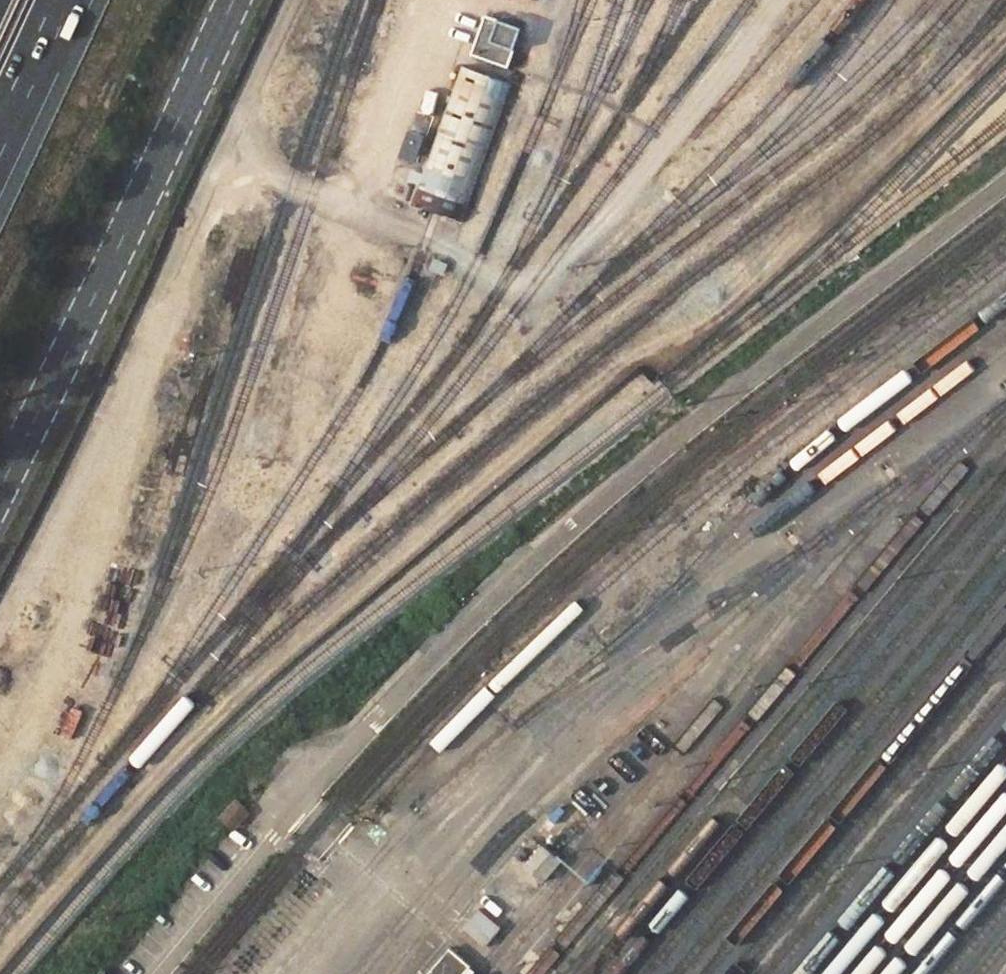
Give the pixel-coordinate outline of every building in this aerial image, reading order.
[(487,13),(475,51),(509,63),(521,25),(487,13)] [(462,64),(412,202),(438,211),(463,220),(513,82),(462,64)] [(684,141),(671,155),(678,162),(691,147),(684,141)] [(533,838),(482,896),(508,919),(559,861),(533,838)] [(469,973),(461,967),(467,959),(451,946),(427,973),(470,973),(469,973)] [(475,965),(467,959),(461,967),(469,973),(475,965)]
